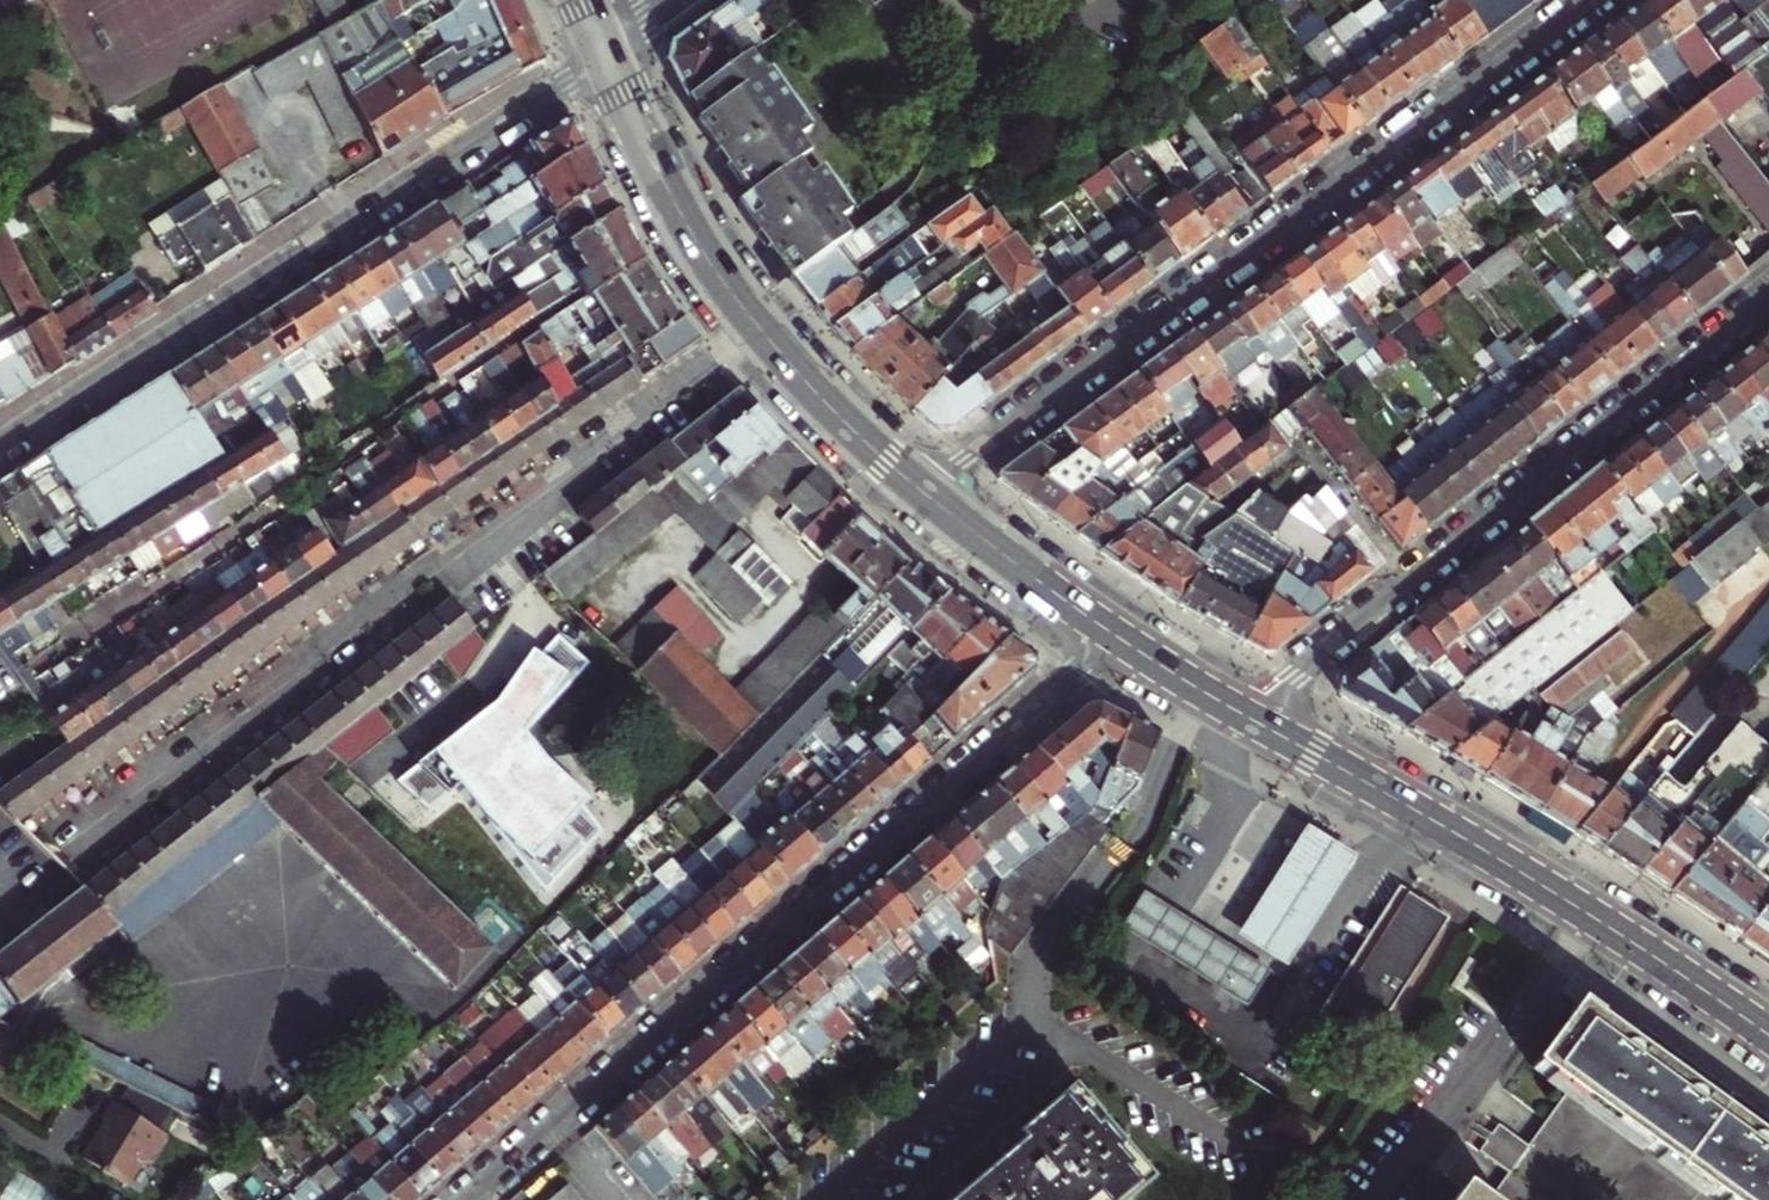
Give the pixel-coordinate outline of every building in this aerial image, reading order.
[(37,0),(0,0),(0,20),(37,0)] [(365,10),(371,8),(384,0),(360,0),(365,10)] [(371,8),(399,49),(406,44),(392,20),(429,0),(384,0),(371,8)] [(504,41),(527,31),(514,1),(513,0),(464,0),(450,15),(460,37),(447,43),(451,51),(453,56),(455,55),(462,53),(479,44),(500,35),(504,41)] [(680,96),(739,54),(751,45),(735,22),(765,0),(733,0),(665,49),(664,63),(668,71),(680,96)] [(1220,11),(1232,2),(1231,0),(1212,0),(1220,11)] [(1452,57),(1421,13),(1411,0),(1396,0),(1404,11),(1386,23),(1425,76),(1438,67),(1452,57)] [(1449,0),(1439,0),(1421,13),(1452,57),(1465,47),(1476,38),(1449,0)] [(1476,38),(1496,25),(1500,22),(1484,0),(1449,0),(1476,38)] [(1636,4),(1683,68),(1693,81),(1716,64),(1669,0),(1641,0),(1636,4)] [(1716,64),(1727,78),(1698,98),(1718,124),(1761,91),(1743,67),(1765,51),(1768,48),(1768,16),(1762,6),(1752,14),(1743,22),(1731,31),(1713,7),(1708,0),(1669,0),(1716,64)] [(1743,22),(1752,14),(1742,0),(1727,0),(1743,22)] [(1752,14),(1762,6),(1757,0),(1742,0),(1752,14)] [(316,37),(334,27),(322,4),(303,14),(316,37)] [(1683,68),(1636,4),(1629,9),(1613,21),(1660,85),(1683,68)] [(443,117),(434,100),(415,73),(399,49),(371,8),(365,10),(348,19),(409,139),(414,134),(443,117)] [(362,126),(378,157),(386,152),(409,139),(348,19),(334,27),(316,37),(362,126)] [(1221,79),(1253,57),(1226,19),(1194,42),(1221,79)] [(1425,76),(1386,23),(1372,33),(1363,20),(1354,26),(1360,34),(1374,54),(1403,93),(1415,84),(1425,76)] [(1604,28),(1593,36),(1639,100),(1660,85),(1613,21),(1604,28)] [(1360,34),(1354,26),(1347,31),(1352,39),(1360,34)] [(1380,110),(1351,70),(1322,30),(1306,42),(1335,83),(1326,89),(1355,128),(1367,120),(1380,110)] [(479,44),(489,63),(468,76),(457,82),(469,102),(510,79),(541,64),(536,51),(527,31),(504,41),(500,35),(479,44)] [(1639,100),(1593,36),(1585,42),(1576,48),(1617,104),(1626,116),(1634,110),(1637,114),(1645,108),(1639,100)] [(305,79),(337,139),(362,126),(316,37),(253,71),(268,99),(305,79)] [(399,49),(415,73),(422,68),(406,44),(399,49)] [(1584,101),(1587,99),(1597,113),(1600,117),(1617,104),(1576,48),(1569,53),(1560,60),(1573,78),(1570,81),(1584,101)] [(451,85),(441,69),(457,59),(455,55),(453,56),(451,51),(422,68),(415,73),(434,100),(443,117),(469,102),(457,82),(451,85)] [(462,53),(455,55),(457,59),(459,62),(465,59),(462,53)] [(800,128),(769,83),(760,69),(753,74),(739,54),(680,96),(699,122),(695,125),(713,150),(742,192),(746,198),(738,204),(789,277),(844,239),(832,220),(844,212),(814,168),(799,178),(788,161),(802,152),(790,135),(800,128)] [(1374,54),(1351,70),(1380,110),(1392,101),(1403,93),(1374,54)] [(1551,67),(1541,74),(1579,126),(1597,113),(1587,99),(1584,101),(1570,81),(1573,78),(1560,60),(1551,67)] [(1579,126),(1541,74),(1517,92),(1548,132),(1556,144),(1579,126)] [(1347,135),(1355,128),(1326,89),(1317,77),(1305,86),(1300,79),(1292,84),(1306,103),(1335,143),(1347,135)] [(250,200),(255,198),(269,189),(275,185),(218,87),(179,110),(220,183),(229,197),(235,209),(250,200)] [(1525,149),(1548,132),(1517,92),(1509,98),(1496,108),(1525,149)] [(1698,98),(1658,127),(1651,133),(1668,155),(1681,171),(1706,152),(1712,147),(1723,161),(1716,165),(1760,221),(1768,233),(1768,190),(1718,124),(1698,98)] [(1293,113),(1322,153),(1332,146),(1335,143),(1306,103),(1293,113)] [(1501,166),(1525,149),(1496,108),(1486,115),(1471,126),(1501,166)] [(1315,158),(1322,153),(1293,113),(1292,110),(1278,120),(1274,114),(1269,117),(1304,166),(1315,158)] [(1658,127),(1648,112),(1632,124),(1643,139),(1651,133),(1658,127)] [(532,141),(537,148),(549,169),(589,143),(582,128),(575,113),(532,141)] [(1237,215),(1207,173),(1167,116),(1157,124),(1180,158),(1177,160),(1193,181),(1187,184),(1219,228),(1229,221),(1237,215)] [(1269,127),(1253,138),(1266,155),(1270,152),(1288,178),(1295,172),(1304,166),(1269,117),(1264,120),(1269,127)] [(1154,126),(1149,130),(1154,139),(1160,135),(1154,126)] [(1501,166),(1471,126),(1462,132),(1449,142),(1471,174),(1490,199),(1513,182),(1501,166)] [(1656,164),(1668,155),(1651,133),(1643,139),(1584,181),(1598,199),(1635,172),(1638,177),(1656,164)] [(1253,138),(1234,153),(1265,195),(1277,186),(1288,178),(1270,152),(1266,155),(1253,138)] [(1439,150),(1423,161),(1449,197),(1454,194),(1457,199),(1463,195),(1455,185),(1471,174),(1449,142),(1439,150)] [(599,165),(589,143),(549,169),(486,210),(495,224),(475,236),(466,222),(458,228),(467,242),(481,263),(512,242),(522,236),(606,181),(599,165)] [(1706,152),(1716,165),(1723,161),(1712,147),(1706,152)] [(486,210),(549,169),(537,148),(504,168),(508,174),(477,193),(469,181),(440,200),(458,228),(466,222),(486,210)] [(1203,240),(1172,196),(1168,190),(1159,196),(1151,185),(1149,186),(1122,150),(1104,164),(1136,208),(1174,261),(1189,251),(1203,240)] [(1265,195),(1234,153),(1207,173),(1237,215),(1252,204),(1265,195)] [(1477,265),(1448,223),(1436,207),(1449,197),(1423,161),(1414,168),(1400,178),(1426,215),(1452,251),(1467,273),(1473,268),(1477,265)] [(1391,184),(1376,196),(1402,232),(1426,215),(1400,178),(1391,184)] [(613,197),(606,181),(522,236),(538,261),(541,259),(554,251),(619,210),(613,197)] [(1617,223),(1628,214),(1655,196),(1645,181),(1606,209),(1617,223)] [(168,215),(178,230),(229,197),(220,183),(168,215)] [(1219,228),(1187,184),(1172,196),(1203,240),(1214,232),(1219,228)] [(1529,204),(1539,218),(1546,213),(1562,201),(1553,187),(1529,204)] [(923,225),(937,244),(980,212),(967,194),(923,225)] [(1422,307),(1427,303),(1444,290),(1428,267),(1402,232),(1376,196),(1366,203),(1353,212),(1380,249),(1388,261),(1414,297),(1422,307)] [(254,243),(235,209),(229,197),(178,230),(195,258),(205,274),(228,260),(254,243)] [(1461,214),(1449,197),(1436,207),(1448,223),(1461,214)] [(270,233),(276,230),(255,198),(250,200),(270,233)] [(254,243),(270,233),(250,200),(235,209),(254,243)] [(419,213),(453,267),(458,263),(467,278),(476,272),(483,267),(481,263),(467,242),(458,228),(440,200),(429,207),(419,213)] [(980,212),(937,244),(943,254),(949,250),(953,256),(970,244),(978,255),(1005,236),(986,208),(980,212)] [(1174,261),(1136,208),(1107,228),(1146,283),(1159,273),(1174,261)] [(625,220),(619,210),(554,251),(562,263),(556,267),(561,275),(630,231),(625,220)] [(804,298),(838,275),(851,266),(849,264),(900,229),(886,210),(844,239),(789,277),(788,278),(796,289),(804,298)] [(1333,227),(1360,264),(1380,249),(1353,212),(1347,217),(1344,219),(1333,227)] [(397,228),(424,270),(439,295),(461,281),(453,267),(419,213),(408,220),(397,228)] [(1010,232),(1021,246),(1039,234),(1044,242),(1053,236),(1036,213),(1010,232)] [(1628,214),(1617,223),(1635,245),(1639,251),(1651,242),(1628,214)] [(151,226),(160,241),(178,230),(168,215),(151,226)] [(1516,235),(1502,215),(1475,234),(1491,255),(1506,243),(1516,235)] [(1738,280),(1745,274),(1715,235),(1707,241),(1690,219),(1680,227),(1689,241),(1727,289),(1738,280)] [(1101,221),(1082,234),(1118,284),(1120,282),(1129,295),(1139,287),(1146,283),(1107,228),(1101,221)] [(1760,221),(1750,229),(1768,254),(1768,233),(1760,221)] [(1364,270),(1360,264),(1333,227),(1324,234),(1312,243),(1349,294),(1354,290),(1348,282),(1364,270)] [(388,233),(377,240),(403,283),(424,270),(397,228),(388,233)] [(1633,364),(1601,324),(1589,309),(1580,316),(1562,293),(1571,286),(1526,228),(1516,235),(1506,243),(1612,380),(1624,370),(1633,364)] [(160,241),(178,269),(195,258),(178,230),(160,241)] [(6,403),(40,383),(71,363),(58,340),(0,231),(0,283),(34,343),(0,363),(0,394),(6,403)] [(635,241),(630,231),(561,275),(554,280),(552,281),(555,287),(562,285),(569,296),(584,287),(640,250),(635,241)] [(978,255),(1006,294),(1038,271),(1021,246),(1010,232),(1005,236),(978,255)] [(925,252),(915,238),(911,233),(906,237),(898,242),(907,255),(913,251),(918,258),(925,252)] [(1118,284),(1082,234),(1069,244),(1063,236),(1056,242),(1106,312),(1118,303),(1129,295),(1120,282),(1118,284)] [(522,236),(512,242),(481,263),(483,267),(496,288),(515,276),(528,268),(538,261),(522,236)] [(1044,242),(1048,247),(1056,242),(1053,236),(1044,242)] [(364,248),(354,255),(392,316),(415,301),(403,283),(377,240),(364,248)] [(1710,302),(1727,289),(1689,241),(1681,247),(1689,256),(1674,267),(1667,259),(1657,246),(1644,257),(1692,317),(1710,302)] [(1064,277),(1049,287),(1080,331),(1095,320),(1106,312),(1056,242),(1048,247),(1045,249),(1064,277)] [(1349,294),(1312,243),(1304,249),(1292,257),(1323,299),(1337,289),(1343,298),(1349,294)] [(1538,350),(1550,366),(1580,405),(1590,397),(1595,394),(1612,380),(1506,243),(1491,255),(1555,337),(1538,350)] [(1614,261),(1616,264),(1655,314),(1659,311),(1675,330),(1686,321),(1692,317),(1644,257),(1639,251),(1635,245),(1614,261)] [(1689,256),(1681,247),(1667,259),(1674,267),(1689,256)] [(1368,275),(1388,261),(1380,249),(1360,264),(1364,270),(1368,275)] [(591,298),(648,262),(644,256),(640,250),(584,287),(588,293),(591,298)] [(1451,285),(1467,273),(1452,251),(1428,267),(1444,290),(1451,285)] [(956,271),(943,254),(906,281),(911,288),(885,307),(892,318),(910,304),(921,297),(941,282),(956,271)] [(392,316),(354,255),(342,262),(332,269),(367,325),(370,330),(392,316)] [(1283,264),(1271,273),(1294,305),(1308,295),(1317,308),(1314,310),(1330,331),(1341,324),(1323,299),(1292,257),(1283,264)] [(538,261),(528,268),(515,276),(525,291),(522,293),(525,298),(542,287),(552,281),(554,280),(541,259),(538,261)] [(577,305),(593,330),(662,284),(656,274),(648,262),(591,298),(577,305)] [(1655,314),(1616,264),(1608,271),(1619,285),(1620,289),(1630,301),(1621,308),(1653,348),(1665,338),(1675,330),(1659,311),(1655,314)] [(842,281),(809,304),(826,325),(885,281),(875,266),(869,269),(865,265),(842,281)] [(496,288),(483,267),(476,272),(489,292),(496,288)] [(357,332),(367,325),(332,269),(320,276),(310,283),(337,326),(348,344),(360,337),(357,332)] [(424,270),(403,283),(415,301),(425,318),(432,328),(452,315),(439,295),(424,270)] [(885,281),(826,325),(836,338),(846,352),(891,319),(892,318),(885,307),(911,288),(906,281),(899,271),(885,281)] [(1015,321),(1026,336),(1044,323),(1050,332),(1054,329),(1064,343),(1074,335),(1080,331),(1049,287),(1038,271),(1006,294),(1021,317),(1015,321)] [(90,301),(115,340),(144,321),(156,313),(131,272),(96,294),(97,296),(90,301)] [(1645,354),(1653,348),(1621,308),(1593,272),(1584,279),(1612,315),(1601,324),(1633,364),(1645,354)] [(1294,305),(1271,273),(1261,281),(1249,289),(1272,321),(1294,305)] [(840,278),(838,275),(804,298),(807,301),(809,304),(842,281),(840,278)] [(552,281),(542,287),(554,306),(569,296),(562,285),(555,287),(552,281)] [(951,296),(941,282),(921,297),(928,305),(937,306),(951,296)] [(337,326),(310,283),(296,292),(278,304),(306,346),(337,326)] [(667,292),(662,284),(593,330),(598,339),(595,341),(599,348),(672,300),(667,292)] [(542,287),(525,298),(537,317),(554,306),(542,287)] [(1272,321),(1249,289),(1239,297),(1228,305),(1252,338),(1264,354),(1298,401),(1308,394),(1309,392),(1277,346),(1270,347),(1259,331),(1272,321)] [(502,298),(495,302),(515,331),(527,324),(537,317),(525,298),(522,293),(505,304),(502,298)] [(1303,318),(1314,310),(1317,308),(1308,295),(1294,305),(1303,318)] [(1422,307),(1414,297),(1394,311),(1402,322),(1407,318),(1422,307)] [(679,311),(672,300),(599,348),(605,358),(580,373),(573,380),(560,358),(539,372),(542,378),(561,407),(569,401),(588,389),(604,377),(628,361),(647,349),(646,347),(686,321),(679,311)] [(71,363),(73,366),(91,355),(115,340),(90,301),(82,306),(91,320),(58,340),(71,363)] [(475,324),(491,348),(503,340),(515,331),(495,302),(489,306),(493,312),(475,324)] [(306,346),(278,304),(267,311),(256,318),(284,360),(287,358),(306,346)] [(1252,338),(1228,305),(1218,313),(1237,339),(1254,362),(1264,354),(1252,338)] [(923,348),(891,319),(846,352),(861,365),(895,395),(908,407),(970,354),(978,347),(962,331),(970,325),(976,315),(968,307),(962,311),(942,333),(944,335),(937,343),(931,339),(923,348)] [(1394,311),(1391,308),(1370,323),(1381,339),(1402,322),(1394,311)] [(577,341),(581,338),(585,335),(569,311),(562,315),(577,341)] [(1237,339),(1218,313),(1204,322),(1188,335),(1214,370),(1224,384),(1254,362),(1237,339)] [(491,348),(475,324),(469,315),(462,320),(469,329),(425,358),(441,381),(473,360),(491,348)] [(577,341),(562,315),(543,327),(545,331),(558,353),(577,341)] [(992,337),(976,315),(970,325),(962,331),(978,347),(984,343),(992,337)] [(244,326),(235,332),(262,374),(284,360),(256,318),(244,326)] [(409,343),(432,328),(425,318),(403,332),(409,343)] [(644,384),(703,344),(694,332),(686,321),(646,347),(647,349),(628,361),(644,384)] [(1284,321),(1276,327),(1286,340),(1294,335),(1284,321)] [(1044,323),(1026,336),(1032,345),(1036,343),(1044,357),(1064,343),(1054,329),(1050,332),(1044,323)] [(1286,340),(1276,327),(1272,330),(1281,343),(1286,340)] [(535,338),(524,345),(539,372),(560,358),(558,353),(545,331),(535,338)] [(214,345),(242,388),(262,374),(235,332),(225,338),(214,345)] [(409,343),(403,332),(381,346),(381,347),(387,357),(409,343)] [(1765,335),(1753,345),(1768,366),(1768,332),(1765,335)] [(1214,370),(1188,335),(1178,342),(1167,350),(1186,376),(1193,385),(1214,370)] [(1032,345),(1026,336),(1011,347),(1027,370),(1036,363),(1044,357),(1036,343),(1032,345)] [(590,354),(599,348),(595,341),(586,347),(590,354)] [(221,401),(242,388),(214,345),(204,352),(193,359),(221,401)] [(1753,345),(1743,353),(1730,362),(1758,399),(1768,391),(1768,366),(1753,345)] [(372,367),(387,357),(381,347),(366,357),(372,367)] [(994,359),(989,362),(1005,386),(1016,378),(1027,370),(1011,347),(994,359)] [(1167,350),(1159,356),(1178,382),(1186,376),(1167,350)] [(1511,361),(1559,422),(1572,412),(1580,405),(1550,366),(1540,374),(1523,352),(1511,361)] [(951,424),(988,398),(972,375),(980,369),(970,354),(908,407),(921,418),(928,424),(951,424)] [(1189,396),(1178,382),(1159,356),(1150,362),(1138,371),(1169,412),(1171,415),(1185,405),(1189,396)] [(221,401),(193,359),(183,365),(171,373),(226,459),(229,457),(237,451),(220,425),(223,423),(213,407),(221,401)] [(358,360),(348,366),(355,377),(365,371),(358,360)] [(633,391),(644,384),(628,361),(604,377),(612,387),(616,385),(624,397),(633,391)] [(1547,432),(1559,422),(1511,361),(1498,372),(1514,393),(1504,402),(1535,442),(1547,432)] [(1005,386),(989,362),(980,369),(972,375),(988,398),(993,395),(997,391),(1005,386)] [(1758,399),(1730,362),(1722,369),(1710,379),(1753,433),(1757,429),(1752,422),(1767,410),(1758,399)] [(1126,380),(1112,391),(1143,431),(1169,412),(1138,371),(1126,380)] [(226,459),(171,373),(58,446),(19,471),(73,554),(91,543),(113,530),(136,515),(159,501),(182,487),(206,471),(226,459)] [(604,377),(588,389),(602,411),(624,397),(616,385),(612,387),(604,377)] [(541,420),(544,418),(561,407),(542,378),(532,385),(522,391),(541,420)] [(1753,433),(1710,379),(1701,386),(1691,394),(1734,448),(1753,433)] [(443,394),(463,432),(481,461),(492,453),(502,447),(484,418),(479,421),(475,424),(453,387),(443,394)] [(314,389),(309,392),(301,397),(306,406),(320,398),(314,389)] [(588,389),(569,401),(584,424),(591,419),(602,411),(588,389)] [(512,398),(503,405),(521,434),(541,420),(522,391),(512,398)] [(708,451),(715,445),(760,411),(751,401),(742,391),(690,431),(706,452),(708,451)] [(1104,396),(1091,406),(1122,447),(1143,431),(1112,391),(1104,396)] [(1323,413),(1308,394),(1298,401),(1270,422),(1284,441),(1292,435),(1301,429),(1323,413)] [(1734,448),(1691,394),(1681,401),(1673,408),(1720,468),(1738,453),(1734,448)] [(544,418),(558,441),(584,424),(569,401),(561,407),(544,418)] [(1480,411),(1515,457),(1526,448),(1535,442),(1504,402),(1490,412),(1485,407),(1480,411)] [(502,447),(516,437),(521,434),(503,405),(493,411),(484,418),(502,447)] [(1075,447),(1082,451),(1106,464),(1121,470),(1133,462),(1122,447),(1091,406),(1076,417),(1061,428),(1075,447)] [(1720,468),(1673,408),(1663,416),(1654,423),(1683,459),(1701,482),(1720,468)] [(441,485),(442,487),(461,474),(443,446),(422,409),(416,413),(437,450),(431,454),(424,459),(441,485)] [(774,427),(760,411),(715,445),(728,461),(721,467),(708,451),(706,452),(685,469),(681,472),(711,503),(733,484),(739,490),(742,488),(746,483),(740,476),(762,457),(767,463),(789,442),(774,427)] [(1479,420),(1466,432),(1497,472),(1507,463),(1515,457),(1480,411),(1474,415),(1479,420)] [(1323,413),(1301,429),(1308,438),(1316,448),(1337,432),(1323,413)] [(270,430),(275,427),(269,417),(263,421),(269,431),(270,430)] [(543,457),(540,453),(558,441),(544,418),(541,420),(521,434),(516,437),(530,460),(535,469),(547,462),(543,457)] [(1219,420),(1206,430),(1225,456),(1228,454),(1239,446),(1219,420)] [(263,421),(257,425),(262,435),(269,431),(263,421)] [(1284,441),(1270,422),(1259,431),(1246,441),(1264,464),(1272,458),(1283,450),(1280,446),(1285,443),(1284,441)] [(1647,429),(1635,438),(1663,474),(1683,459),(1654,423),(1647,429)] [(229,429),(234,436),(240,432),(236,425),(229,429)] [(325,427),(306,441),(319,465),(339,450),(325,427)] [(1014,489),(1023,496),(1082,451),(1075,447),(1061,428),(1000,472),(1001,481),(1014,489)] [(1188,429),(1184,432),(1188,438),(1193,435),(1188,429)] [(269,431),(262,435),(251,442),(269,469),(268,470),(272,477),(279,473),(274,465),(280,461),(287,457),(275,438),(270,430),(269,431)] [(299,449),(287,430),(275,438),(287,457),(299,449)] [(1201,434),(1191,442),(1210,468),(1225,456),(1206,430),(1201,434)] [(680,454),(677,457),(685,469),(706,452),(690,431),(681,439),(673,445),(680,454)] [(453,439),(443,446),(461,474),(467,470),(481,461),(463,432),(453,439)] [(1337,432),(1316,448),(1324,459),(1331,467),(1351,450),(1337,432)] [(1497,472),(1466,432),(1453,441),(1449,436),(1443,440),(1478,487),(1492,476),(1497,472)] [(1157,436),(1153,439),(1157,444),(1161,441),(1157,436)] [(1403,472),(1408,478),(1439,518),(1451,509),(1461,501),(1430,460),(1421,449),(1406,460),(1386,436),(1380,441),(1403,472)] [(516,469),(530,460),(516,437),(502,447),(492,453),(506,476),(512,486),(523,478),(519,473),(516,469)] [(1663,474),(1635,438),(1626,445),(1616,454),(1644,489),(1659,509),(1678,493),(1663,474)] [(802,449),(793,439),(789,442),(767,463),(761,469),(779,489),(811,458),(802,449)] [(1157,444),(1153,439),(1147,444),(1150,448),(1157,444)] [(1442,450),(1430,460),(1461,501),(1472,492),(1478,487),(1443,440),(1438,444),(1442,450)] [(1264,464),(1246,441),(1239,446),(1228,454),(1247,478),(1256,470),(1264,464)] [(268,494),(279,488),(272,477),(268,470),(269,469),(251,442),(248,444),(237,451),(229,457),(257,501),(268,494)] [(1102,550),(1145,518),(1125,502),(1151,481),(1154,485),(1159,481),(1164,488),(1172,481),(1180,491),(1189,484),(1196,478),(1210,468),(1191,442),(1147,474),(1139,480),(1107,505),(1075,532),(1090,542),(1102,550)] [(673,445),(652,461),(669,482),(681,472),(685,469),(677,457),(680,454),(673,445)] [(383,480),(403,510),(421,498),(401,468),(390,448),(380,455),(371,461),(383,480)] [(1351,450),(1331,467),(1339,477),(1346,486),(1367,470),(1351,450)] [(1082,451),(1023,496),(1036,505),(1047,513),(1106,464),(1082,451)] [(487,502),(499,495),(495,490),(492,485),(506,476),(492,453),(481,461),(467,470),(481,492),(487,502)] [(421,498),(441,485),(424,459),(421,454),(411,461),(401,468),(421,498)] [(1247,478),(1228,454),(1225,456),(1210,468),(1229,491),(1238,484),(1247,478)] [(1644,489),(1616,454),(1606,462),(1596,470),(1624,505),(1644,489)] [(226,459),(206,471),(234,516),(245,509),(257,501),(229,457),(226,459)] [(1147,474),(1135,460),(1133,462),(1121,470),(1139,480),(1147,474)] [(645,467),(636,473),(651,492),(665,484),(669,482),(652,461),(645,467)] [(824,555),(861,519),(853,510),(842,498),(846,494),(815,462),(769,506),(784,521),(787,518),(798,507),(816,525),(805,536),(824,555)] [(1107,505),(1139,480),(1121,470),(1106,464),(1047,513),(1062,523),(1075,532),(1107,505)] [(1196,478),(1189,484),(1216,501),(1223,495),(1229,491),(1210,468),(1196,478)] [(467,470),(461,474),(442,487),(457,510),(463,519),(474,512),(470,506),(467,502),(481,492),(467,470)] [(1353,494),(1359,502),(1380,486),(1378,484),(1367,470),(1346,486),(1353,494)] [(1624,505),(1596,470),(1581,481),(1565,494),(1597,533),(1610,523),(1627,543),(1614,555),(1618,559),(1648,535),(1624,505)] [(68,558),(73,554),(19,471),(5,480),(0,483),(0,502),(45,572),(68,558)] [(182,487),(211,530),(224,523),(234,516),(206,471),(182,487)] [(776,615),(799,593),(733,526),(711,503),(681,472),(669,482),(665,484),(651,492),(623,515),(596,536),(549,572),(566,594),(674,509),(718,556),(696,578),(745,631),(769,609),(776,615)] [(1408,478),(1403,472),(1397,477),(1393,472),(1378,484),(1380,486),(1386,495),(1408,478)] [(623,515),(651,492),(636,473),(629,479),(607,496),(623,515)] [(1768,492),(1768,474),(1760,481),(1768,492)] [(1439,518),(1408,478),(1386,495),(1395,507),(1418,535),(1428,527),(1439,518)] [(1268,536),(1293,552),(1313,566),(1339,598),(1361,581),(1384,562),(1317,479),(1301,499),(1295,495),(1287,508),(1268,536)] [(304,500),(323,488),(318,480),(300,492),(304,500)] [(383,525),(391,519),(403,510),(383,480),(373,487),(363,494),(383,525)] [(1756,513),(1768,502),(1768,492),(1760,481),(1742,495),(1756,513)] [(742,488),(739,490),(733,484),(711,503),(733,526),(756,504),(742,488)] [(1189,484),(1180,491),(1145,518),(1102,550),(1138,574),(1158,587),(1179,599),(1216,543),(1204,534),(1229,510),(1228,510),(1216,501),(1189,484)] [(403,510),(419,534),(439,521),(457,510),(442,487),(441,485),(421,498),(403,510)] [(1380,486),(1359,502),(1367,512),(1375,522),(1395,507),(1386,495),(1380,486)] [(159,501),(188,545),(200,537),(211,530),(182,487),(159,501)] [(1254,487),(1228,510),(1229,510),(1250,524),(1268,497),(1261,492),(1254,487)] [(353,500),(343,507),(365,537),(370,534),(383,525),(363,494),(353,500)] [(1597,533),(1565,494),(1556,501),(1543,511),(1585,565),(1608,547),(1597,533)] [(1742,495),(1723,510),(1737,527),(1756,513),(1742,495)] [(596,536),(623,515),(607,496),(588,511),(581,516),(596,536)] [(1277,502),(1268,497),(1250,524),(1268,536),(1287,508),(1277,502)] [(159,501),(136,515),(164,560),(175,553),(188,545),(159,501)] [(1756,513),(1737,527),(1717,543),(1714,547),(1698,559),(1687,568),(1720,611),(1768,573),(1768,567),(1756,550),(1768,540),(1768,502),(1756,513)] [(334,513),(323,520),(344,552),(350,548),(365,537),(343,507),(334,513)] [(787,518),(805,536),(816,525),(798,507),(787,518)] [(1395,507),(1375,522),(1398,551),(1409,542),(1418,535),(1395,507)] [(403,510),(391,519),(409,546),(411,543),(414,538),(419,534),(403,510)] [(1229,510),(1204,534),(1216,543),(1179,599),(1207,616),(1243,637),(1293,552),(1268,536),(1250,524),(1229,510)] [(1704,526),(1717,543),(1737,527),(1723,510),(1704,526)] [(1534,519),(1523,528),(1565,581),(1585,565),(1543,511),(1534,519)] [(136,515),(113,530),(131,556),(141,574),(154,566),(164,560),(136,515)] [(297,523),(285,531),(315,573),(317,571),(336,558),(308,515),(297,523)] [(383,525),(370,534),(388,561),(409,546),(391,519),(383,525)] [(834,612),(823,623),(839,639),(879,598),(911,566),(893,549),(885,542),(861,519),(824,555),(847,578),(838,587),(847,596),(856,587),(861,592),(837,615),(834,612)] [(1685,542),(1698,559),(1717,543),(1704,526),(1685,542)] [(1513,535),(1505,542),(1557,609),(1575,594),(1565,581),(1523,528),(1513,535)] [(91,543),(109,570),(120,563),(131,556),(113,530),(91,543)] [(274,539),(263,546),(293,588),(296,586),(315,573),(285,531),(274,539)] [(370,534),(365,537),(350,548),(367,574),(371,579),(375,585),(385,577),(378,567),(388,561),(370,534)] [(1496,550),(1486,558),(1537,624),(1557,609),(1505,542),(1496,550)] [(1665,558),(1679,575),(1681,573),(1687,568),(1698,559),(1685,542),(1665,558)] [(73,554),(68,558),(90,592),(97,588),(92,581),(100,576),(109,570),(91,543),(73,554)] [(253,554),(242,561),(271,603),(275,601),(293,588),(263,546),(253,554)] [(367,574),(350,548),(344,552),(336,558),(317,571),(335,597),(339,601),(342,607),(354,599),(347,589),(367,574)] [(1313,566),(1293,552),(1243,637),(1263,648),(1274,650),(1339,598),(1313,566)] [(1618,559),(1614,555),(1607,560),(1611,565),(1618,559)] [(68,558),(45,572),(62,599),(74,616),(85,609),(96,601),(90,592),(68,558)] [(1537,624),(1486,558),(1476,566),(1467,573),(1498,614),(1518,639),(1537,624)] [(247,620),(253,616),(271,603),(242,561),(229,570),(218,578),(247,620)] [(911,566),(879,598),(914,631),(951,594),(932,581),(911,566)] [(317,571),(315,573),(296,586),(314,612),(318,616),(321,622),(331,615),(324,605),(335,597),(317,571)] [(50,617),(45,610),(55,603),(62,599),(45,572),(37,577),(28,582),(23,586),(52,630),(57,627),(50,617)] [(1427,749),(1447,760),(1530,694),(1608,631),(1632,612),(1601,573),(1575,594),(1557,609),(1537,624),(1518,639),(1500,654),(1481,668),(1474,674),(1463,683),(1400,734),(1427,749)] [(1498,614),(1467,573),(1459,579),(1449,587),(1480,628),(1498,614)] [(196,593),(226,635),(231,631),(247,620),(218,578),(207,586),(196,593)] [(43,637),(52,630),(23,586),(3,598),(2,600),(31,645),(43,637)] [(296,586),(293,588),(275,601),(293,627),(296,631),(300,637),(310,630),(303,620),(314,612),(296,586)] [(1480,628),(1449,587),(1440,595),(1430,603),(1461,643),(1481,668),(1500,654),(1480,628)] [(723,636),(678,589),(615,647),(722,757),(737,742),(839,639),(823,623),(816,615),(736,693),(701,657),(677,633),(687,623),(711,647),(723,636)] [(185,601),(175,607),(204,650),(212,644),(226,635),(196,593),(185,601)] [(951,594),(914,631),(834,713),(856,737),(866,728),(858,720),(930,647),(944,661),(964,641),(986,619),(968,607),(951,594)] [(815,732),(834,713),(914,631),(879,598),(839,639),(737,742),(771,776),(774,772),(780,767),(797,749),(804,742),(815,732)] [(0,601),(0,645),(23,677),(28,674),(15,656),(22,651),(31,645),(2,600),(0,601)] [(275,601),(271,603),(253,616),(272,642),(276,648),(279,652),(289,645),(282,635),(293,627),(275,601)] [(435,618),(456,645),(477,628),(455,602),(449,607),(435,618)] [(1461,643),(1430,603),(1422,609),(1411,618),(1442,657),(1454,649),(1461,643)] [(164,615),(153,622),(182,665),(191,659),(204,650),(175,607),(164,615)] [(260,650),(272,642),(253,616),(247,620),(231,631),(250,658),(253,663),(257,668),(268,660),(260,650)] [(416,633),(437,659),(443,655),(456,645),(435,618),(426,625),(416,633)] [(1442,657),(1411,618),(1402,625),(1411,636),(1401,643),(1424,672),(1442,657)] [(986,619),(964,641),(989,663),(1013,639),(998,628),(986,619)] [(131,638),(159,681),(182,665),(153,622),(143,630),(131,638)] [(687,623),(677,633),(701,657),(711,647),(687,623)] [(396,650),(417,676),(437,659),(416,633),(408,624),(401,630),(405,635),(408,639),(396,650)] [(1400,734),(1463,683),(1442,657),(1424,672),(1401,643),(1411,636),(1402,625),(1334,681),(1336,697),(1365,714),(1400,734)] [(456,645),(443,655),(462,680),(488,643),(477,628),(456,645)] [(240,665),(250,658),(231,631),(226,635),(212,644),(230,671),(233,676),(238,682),(247,675),(240,665)] [(1535,813),(1588,733),(1571,721),(1582,706),(1597,693),(1590,684),(1627,654),(1608,631),(1530,694),(1534,698),(1480,779),(1509,797),(1535,813)] [(159,681),(131,638),(121,645),(108,654),(138,697),(159,681)] [(949,705),(936,719),(907,687),(885,709),(902,728),(932,761),(948,747),(1007,697),(1035,673),(1035,661),(1035,654),(1025,647),(1013,639),(989,663),(969,684),(949,705)] [(375,666),(395,692),(417,676),(396,650),(388,640),(379,648),(384,653),(387,657),(375,666)] [(585,671),(555,641),(538,662),(530,657),(494,710),(396,789),(427,819),(456,794),(546,897),(604,836),(583,811),(588,805),(545,767),(522,742),(585,671)] [(964,641),(944,661),(939,665),(922,683),(917,677),(907,687),(936,719),(949,705),(941,697),(953,686),(948,682),(958,673),(969,684),(989,663),(964,641)] [(212,644),(204,650),(191,659),(210,686),(213,691),(217,697),(227,690),(219,679),(230,671),(212,644)] [(1454,649),(1442,657),(1463,683),(1474,674),(1454,649)] [(138,697),(108,654),(98,661),(86,669),(115,713),(138,697)] [(917,677),(922,683),(939,665),(930,656),(913,673),(917,677)] [(366,673),(356,682),(376,707),(377,706),(395,692),(375,666),(368,657),(359,664),(363,670),(366,673)] [(210,686),(191,659),(182,665),(159,681),(177,709),(189,701),(192,706),(196,711),(207,703),(200,693),(210,686)] [(1717,660),(1669,720),(1691,741),(1741,678),(1717,660)] [(95,727),(115,713),(86,669),(75,677),(65,684),(95,727)] [(347,689),(336,698),(356,723),(376,707),(356,682),(348,672),(339,680),(343,685),(347,689)] [(28,674),(23,677),(58,725),(72,743),(74,742),(95,727),(65,684),(55,691),(46,697),(28,674)] [(177,709),(159,681),(138,697),(157,724),(161,729),(164,734),(174,727),(167,717),(177,709)] [(328,688),(320,695),(324,701),(327,704),(317,713),(304,723),(324,748),(326,747),(356,723),(336,698),(328,688)] [(1530,694),(1447,760),(1465,770),(1480,779),(1534,698),(1530,694)] [(157,724),(138,697),(115,713),(135,740),(137,744),(142,750),(153,743),(145,732),(157,724)] [(1125,749),(1138,721),(1105,704),(1097,704),(1091,704),(1086,706),(1039,746),(1091,811),(1097,807),(1102,794),(1081,767),(1107,742),(1125,749)] [(356,723),(326,747),(348,768),(397,731),(377,706),(376,707),(356,723)] [(130,743),(135,740),(115,713),(95,727),(114,754),(117,759),(121,764),(131,758),(124,747),(130,743)] [(815,732),(880,806),(891,797),(900,788),(856,737),(834,713),(815,732)] [(296,730),(284,739),(304,765),(324,748),(304,723),(297,714),(288,720),(293,726),(296,730)] [(1572,837),(1607,793),(1584,779),(1609,741),(1608,728),(1612,722),(1605,715),(1595,723),(1588,733),(1535,813),(1554,826),(1572,837)] [(876,718),(871,723),(916,774),(927,766),(932,761),(902,728),(896,735),(889,727),(884,727),(876,718)] [(1149,727),(1138,721),(1125,749),(1102,794),(1097,807),(1108,818),(1138,787),(1153,751),(1161,733),(1149,727)] [(1729,722),(1692,768),(1712,783),(1689,815),(1638,881),(1652,889),(1666,899),(1768,774),(1768,754),(1729,722)] [(856,737),(900,788),(910,780),(916,774),(871,723),(866,728),(856,737)] [(114,754),(95,727),(74,742),(93,768),(97,774),(100,779),(111,772),(103,761),(114,754)] [(275,747),(264,755),(283,781),(304,765),(284,739),(276,730),(267,737),(271,742),(275,747)] [(816,755),(808,762),(861,822),(873,813),(880,806),(815,732),(804,742),(816,755)] [(74,742),(72,743),(41,765),(60,791),(63,796),(67,802),(78,795),(70,784),(93,768),(74,742)] [(749,798),(762,784),(771,776),(737,742),(722,757),(701,778),(733,814),(749,798)] [(254,763),(244,771),(263,797),(283,781),(264,755),(256,746),(247,753),(251,759),(254,763)] [(1091,811),(1039,746),(1030,754),(1018,765),(1051,804),(1060,797),(1079,820),(1091,811)] [(263,797),(262,798),(287,824),(454,992),(497,949),(329,779),(343,766),(326,747),(324,748),(304,765),(283,781),(263,797)] [(797,749),(780,767),(841,839),(853,829),(861,822),(808,762),(797,749)] [(235,779),(224,787),(243,812),(262,798),(263,797),(244,771),(236,762),(227,769),(232,774),(235,779)] [(60,791),(41,765),(20,781),(47,816),(57,809),(53,804),(50,799),(60,791)] [(1051,804),(1018,765),(1007,775),(996,784),(1029,823),(1039,815),(1058,837),(1070,828),(1051,804)] [(1629,765),(1607,793),(1572,837),(1586,847),(1599,855),(1657,783),(1629,765)] [(773,797),(823,855),(833,846),(841,839),(780,767),(774,772),(786,786),(773,797)] [(1620,869),(1638,881),(1689,815),(1712,783),(1692,768),(1674,790),(1660,779),(1657,783),(1599,855),(1620,869)] [(1666,899),(1704,923),(1738,946),(1768,908),(1768,835),(1761,829),(1768,820),(1768,774),(1666,899)] [(215,795),(204,803),(223,828),(243,812),(224,787),(216,778),(208,785),(212,790),(215,795)] [(47,816),(20,781),(0,795),(0,803),(19,821),(30,813),(34,818),(37,823),(47,816)] [(739,821),(792,882),(809,867),(823,855),(773,797),(762,784),(749,798),(733,814),(739,821)] [(1029,823),(996,784),(986,792),(976,801),(1027,861),(1048,844),(1029,823)] [(184,819),(204,844),(223,828),(204,803),(197,794),(188,801),(192,806),(195,811),(184,819)] [(157,912),(132,931),(142,940),(287,824),(262,798),(243,812),(223,828),(204,844),(172,869),(152,884),(142,892),(157,912)] [(1027,861),(976,801),(965,811),(954,820),(987,859),(1000,874),(1004,879),(1027,861)] [(995,912),(991,926),(993,939),(1013,957),(1108,828),(1104,824),(1108,818),(1097,807),(1091,811),(1079,820),(1070,828),(1058,837),(1048,844),(1027,861),(1004,879),(995,912)] [(152,845),(172,869),(204,844),(184,819),(176,810),(168,817),(172,821),(175,826),(152,845)] [(987,859),(954,820),(943,830),(933,838),(965,877),(987,859)] [(721,837),(773,898),(784,889),(792,882),(739,821),(720,837),(721,837)] [(1263,892),(1232,942),(1282,973),(1313,923),(1352,862),(1302,830),(1263,892)] [(143,852),(133,860),(152,884),(172,869),(152,845),(144,835),(135,842),(139,848),(143,852)] [(702,854),(754,914),(764,905),(773,898),(721,837),(702,854)] [(965,877),(933,838),(921,848),(910,858),(956,912),(978,892),(965,877)] [(124,868),(114,876),(133,899),(142,892),(152,884),(133,860),(125,851),(116,858),(120,863),(124,868)] [(754,914),(702,854),(684,869),(736,929),(747,920),(754,914)] [(665,884),(717,945),(728,936),(736,929),(684,869),(673,856),(654,872),(665,884)] [(956,912),(910,858),(897,869),(886,878),(934,934),(950,921),(967,943),(976,936),(956,912)] [(104,883),(93,892),(115,914),(133,899),(114,876),(107,866),(97,873),(101,878),(104,883)] [(980,894),(995,912),(1004,879),(1000,874),(980,894)] [(934,934),(886,878),(880,883),(874,888),(932,958),(938,953),(927,940),(934,934)] [(665,884),(648,899),(700,960),(708,953),(717,945),(665,884)] [(1407,886),(1324,1011),(1372,1043),(1455,919),(1432,903),(1407,886)] [(932,958),(874,888),(868,894),(860,900),(906,955),(914,949),(925,963),(932,958)] [(24,1003),(126,924),(115,914),(93,892),(92,892),(0,964),(0,1019),(16,1007),(18,1003),(24,1003)] [(115,914),(126,924),(132,931),(157,912),(142,892),(133,899),(115,914)] [(608,928),(663,992),(673,984),(681,977),(629,915),(615,898),(596,914),(608,928)] [(629,915),(681,977),(692,967),(700,960),(648,899),(629,915)] [(906,955),(860,900),(850,909),(838,920),(899,991),(901,993),(923,975),(906,955)] [(1140,900),(1120,930),(1239,1007),(1258,977),(1140,900)] [(1738,946),(1745,951),(1768,967),(1768,908),(1738,946)] [(899,991),(838,920),(827,929),(818,937),(865,990),(878,979),(893,996),(899,991)] [(590,944),(645,1007),(655,999),(663,992),(608,928),(590,944)] [(564,951),(570,958),(627,1023),(636,1015),(645,1007),(590,944),(582,936),(564,951)] [(865,990),(818,937),(807,946),(798,954),(845,1008),(855,1000),(869,1017),(879,1008),(865,990)] [(845,1008),(798,954),(787,964),(777,972),(836,1042),(838,1043),(859,1025),(845,1008)] [(555,976),(609,1039),(619,1030),(627,1023),(570,958),(552,972),(555,976)] [(836,1042),(777,972),(767,980),(756,990),(816,1059),(836,1042)] [(538,993),(591,1054),(601,1046),(609,1039),(555,976),(537,991),(538,993)] [(816,1059),(756,990),(745,999),(736,1007),(795,1075),(797,1078),(817,1060),(816,1059)] [(591,1054),(538,993),(519,1009),(572,1070),(582,1062),(591,1054)] [(1584,1105),(1716,1199),(1768,1199),(1768,1128),(1761,1122),(1755,1129),(1747,1123),(1730,1111),(1723,1106),(1719,1091),(1698,1076),(1693,1083),(1685,1077),(1665,1062),(1658,1057),(1656,1045),(1633,1028),(1628,1034),(1618,1027),(1581,999),(1534,1064),(1566,1087),(1529,1138),(1502,1119),(1482,1145),(1509,1165),(1485,1199),(1463,1184),(1451,1199),(1515,1199),(1584,1105)] [(508,1034),(553,1086),(564,1077),(572,1070),(519,1009),(517,1006),(511,1011),(521,1022),(508,1034)] [(795,1075),(736,1007),(725,1016),(716,1024),(763,1078),(772,1070),(784,1084),(795,1075)] [(958,1018),(951,1009),(941,1018),(948,1028),(958,1018)] [(511,1011),(498,1023),(508,1034),(521,1022),(511,1011)] [(763,1078),(716,1024),(705,1033),(696,1041),(759,1115),(779,1097),(763,1078)] [(489,1050),(535,1102),(544,1094),(553,1086),(508,1034),(489,1050)] [(759,1115),(696,1041),(686,1049),(677,1058),(737,1128),(745,1137),(764,1121),(759,1115)] [(78,1059),(87,1063),(135,1088),(179,1110),(200,1121),(208,1103),(84,1043),(78,1059)] [(525,1110),(535,1102),(489,1050),(472,1066),(516,1118),(525,1110)] [(737,1128),(677,1058),(668,1066),(658,1074),(718,1144),(737,1128)] [(472,1066),(454,1082),(498,1133),(507,1126),(516,1118),(472,1066)] [(718,1144),(658,1074),(648,1082),(638,1091),(683,1143),(701,1164),(720,1147),(718,1144)] [(435,1098),(479,1150),(490,1140),(498,1133),(454,1082),(435,1098)] [(853,1100),(861,1109),(880,1091),(872,1082),(853,1100)] [(1076,1084),(1010,1141),(1004,1147),(1012,1156),(974,1189),(966,1180),(959,1186),(951,1193),(956,1199),(1131,1199),(1155,1180),(1076,1084)] [(417,1114),(460,1166),(470,1158),(479,1150),(435,1098),(425,1087),(407,1102),(417,1114)] [(146,1167),(157,1165),(173,1138),(165,1133),(179,1110),(135,1088),(123,1108),(118,1105),(108,1121),(113,1125),(104,1139),(101,1138),(87,1161),(133,1189),(146,1167)] [(683,1143),(638,1091),(628,1099),(617,1109),(667,1166),(678,1157),(673,1151),(683,1143)] [(1584,1105),(1515,1199),(1716,1199),(1584,1105)] [(667,1166),(617,1109),(608,1117),(598,1125),(660,1197),(679,1180),(667,1166)] [(417,1114),(399,1130),(441,1182),(452,1173),(460,1166),(417,1114)] [(399,1130),(386,1141),(365,1116),(358,1122),(423,1197),(432,1190),(441,1182),(399,1130)] [(392,1199),(420,1199),(423,1197),(358,1122),(350,1129),(371,1153),(360,1163),(392,1199)] [(333,1170),(360,1199),(392,1199),(360,1163),(348,1173),(340,1164),(333,1170)] [(327,1199),(360,1199),(333,1170),(330,1166),(311,1182),(327,1199)] [(227,1167),(208,1182),(216,1191),(217,1192),(236,1177),(227,1167)] [(728,1196),(732,1199),(757,1199),(762,1196),(747,1179),(728,1196)] [(191,1196),(195,1199),(206,1199),(216,1191),(208,1182),(191,1196)] [(294,1196),(297,1199),(327,1199),(311,1182),(294,1196)] [(552,1199),(580,1199),(568,1186),(552,1199)]
